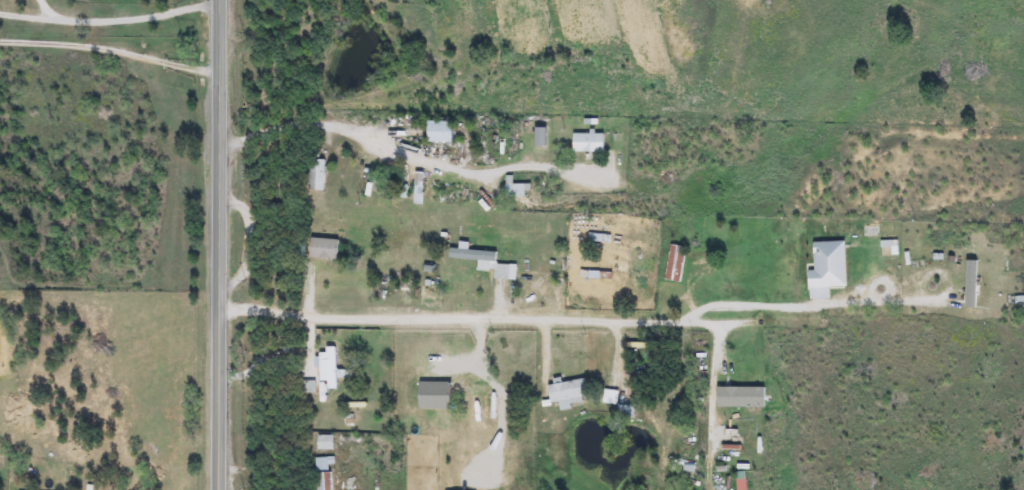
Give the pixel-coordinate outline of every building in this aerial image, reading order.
[(426,121),(452,121),(452,143),(426,143),(426,121)] [(572,152),(572,134),(603,134),(603,152),(572,152)] [(308,190),(308,160),(323,160),(323,190),(308,190)] [(413,205),(413,172),(422,172),(422,205),(413,205)] [(511,176),(511,184),(529,184),(529,197),(504,197),(504,176),(511,176)] [(337,240),(335,260),(307,257),(309,238),(337,240)] [(807,288),(807,271),(813,271),(812,242),(844,242),(845,287),(807,288)] [(664,281),(668,244),(685,246),(681,282),(664,281)] [(448,258),(448,249),(496,252),(495,263),(509,264),(508,279),(493,278),(493,270),(476,269),(477,260),(448,258)] [(976,304),(963,304),(963,292),(965,292),(965,257),(976,257),(976,304)] [(318,360),(325,360),(325,347),(334,347),(334,389),(325,389),(325,381),(318,381),(318,360)] [(559,411),(558,402),(548,403),(546,383),(585,379),(587,402),(570,403),(570,410),(559,411)] [(763,388),(763,407),(715,407),(715,388),(763,388)] [(600,412),(605,389),(618,392),(615,404),(633,408),(630,419),(600,412)] [(333,436),(333,450),(317,450),(317,436),(333,436)] [(331,457),(332,489),(316,489),(315,458),(331,457)]
